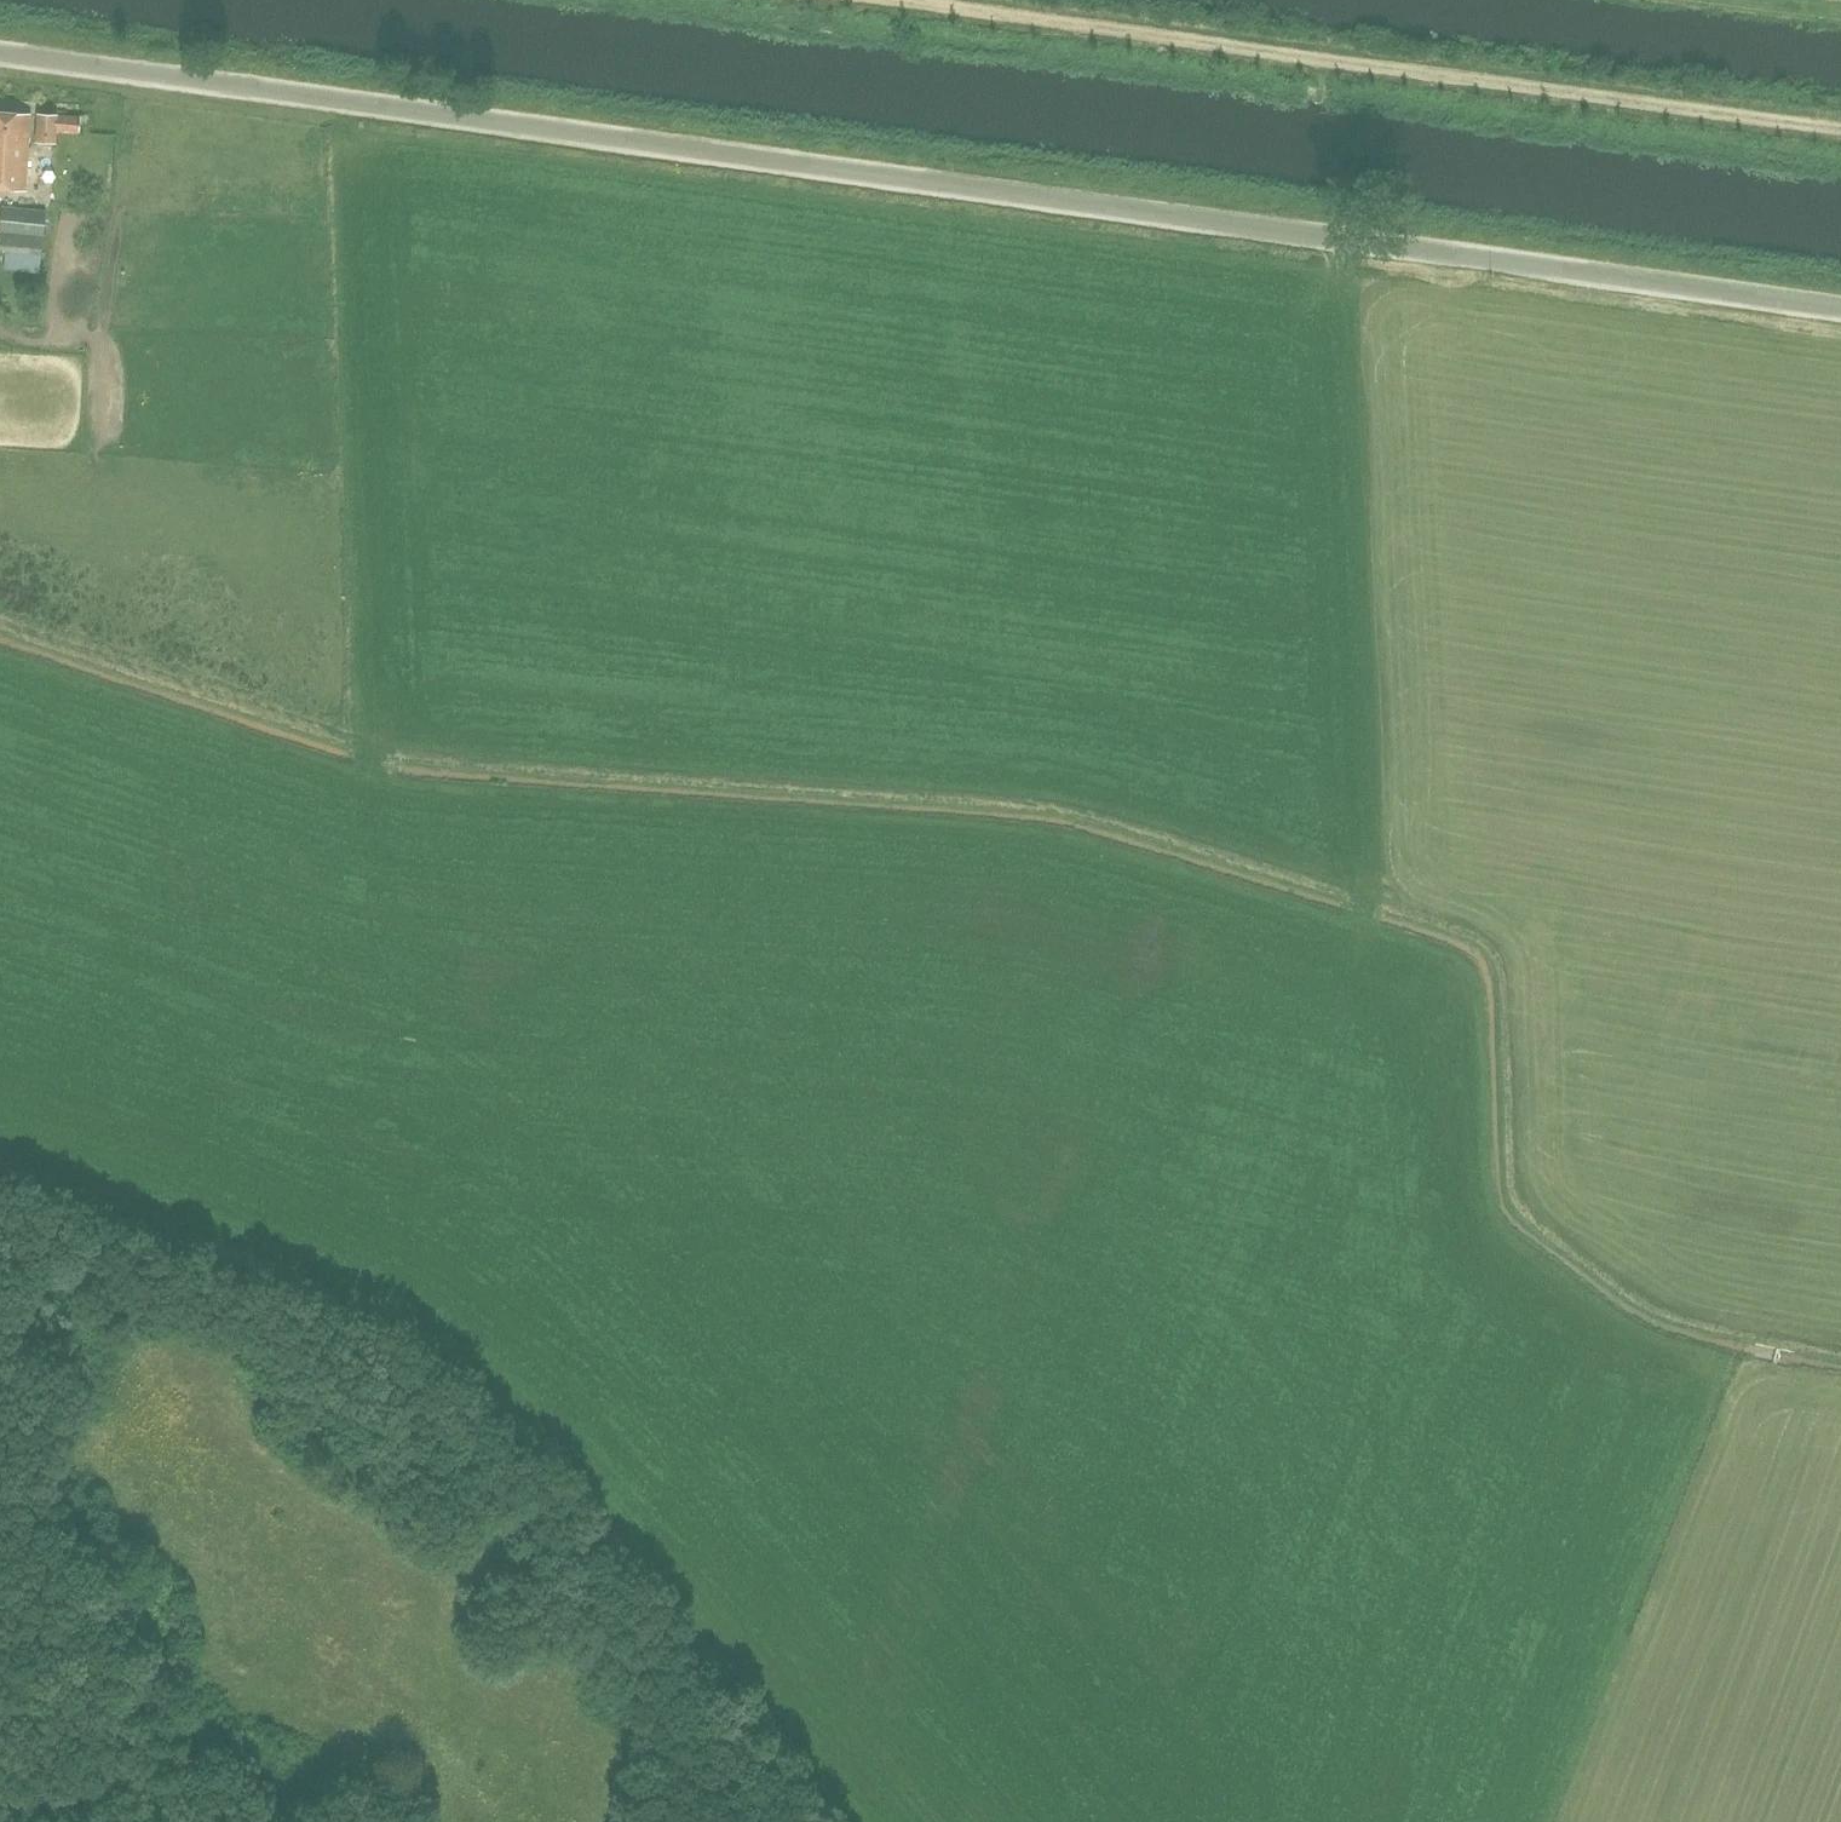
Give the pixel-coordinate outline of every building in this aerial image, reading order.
[(30,114),(0,112),(0,189),(25,191),(30,114)] [(80,133),(80,115),(37,113),(35,142),(56,143),(57,132),(80,133)] [(0,226),(0,232),(43,237),(45,210),(2,206),(1,219),(0,226)] [(43,237),(0,232),(0,250),(41,255),(43,237)]
